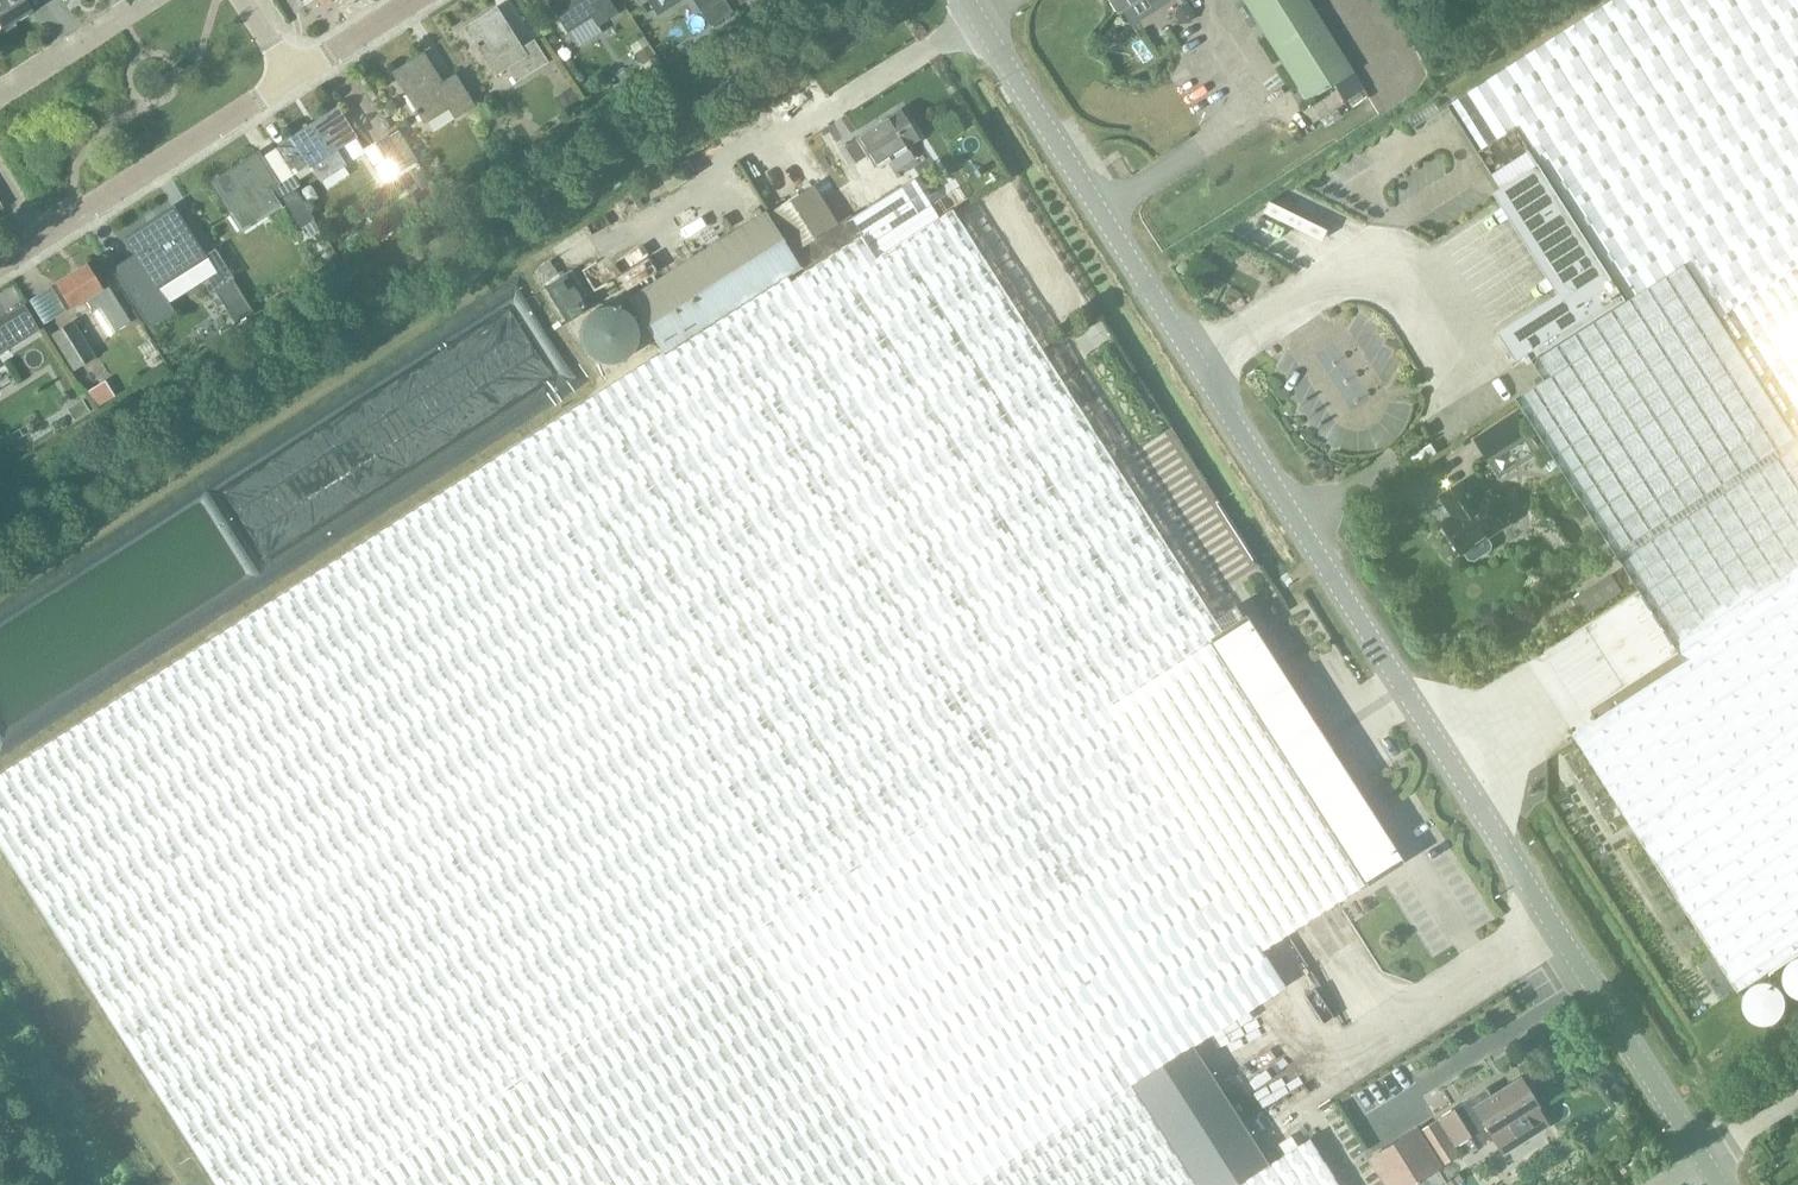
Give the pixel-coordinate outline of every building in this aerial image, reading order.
[(2,27),(29,10),(24,1),(26,0),(0,0),(0,24),(2,27)] [(616,14),(607,0),(547,0),(567,32),(591,17),(597,26),(616,14)] [(712,25),(733,12),(725,0),(696,0),(712,25)] [(1114,14),(1137,0),(1105,0),(1114,14)] [(1304,0),(1239,0),(1303,102),(1349,73),(1304,0)] [(1487,82),(1449,106),(1478,151),(1516,127),(1625,298),(1530,359),(1542,379),(1518,394),(1572,478),(1622,556),(1687,657),(1574,730),(1740,990),(1797,953),(1797,0),(1615,0),(1487,82)] [(515,84),(547,63),(534,42),(521,49),(495,9),(463,29),(474,46),(472,47),(475,52),(477,51),(494,78),(506,70),(515,84)] [(1238,67),(1249,60),(1240,45),(1229,52),(1238,67)] [(454,118),(473,106),(454,76),(440,84),(422,55),(393,74),(416,110),(414,112),(417,116),(419,115),(424,124),(448,109),(454,118)] [(1350,106),(1367,96),(1361,85),(1343,95),(1350,106)] [(1405,111),(1410,122),(1439,110),(1434,99),(1405,111)] [(336,109),(292,137),(309,165),(319,181),(345,165),(335,148),(354,137),(336,109)] [(874,170),(918,142),(900,113),(856,141),(857,143),(845,150),(854,165),(866,158),(874,170)] [(1270,129),(1255,134),(1261,150),(1275,145),(1270,129)] [(364,152),(384,182),(406,168),(387,137),(364,152)] [(260,152),(278,179),(292,170),(275,143),(260,152)] [(268,191),(277,185),(257,154),(211,183),(241,229),(265,214),(262,210),(275,202),(268,191)] [(687,159),(672,168),(679,179),(694,171),(687,159)] [(951,210),(939,218),(913,179),(852,218),(850,215),(837,224),(812,186),(767,215),(765,212),(628,299),(663,353),(0,775),(0,842),(218,1184),(1340,1184),(1310,1138),(1269,1164),(1193,1045),(1287,985),(1264,950),(1367,883),(1400,862),(1244,618),(1221,632),(951,210)] [(313,219),(294,187),(278,197),(298,229),(313,219)] [(173,209),(127,238),(159,288),(205,259),(173,209)] [(627,295),(658,275),(649,261),(618,280),(627,295)] [(93,312),(100,307),(110,322),(126,313),(107,283),(102,286),(87,262),(55,282),(71,308),(85,299),(93,312)] [(543,287),(567,322),(588,308),(565,272),(543,287)] [(251,311),(231,278),(215,289),(235,321),(251,311)] [(23,305),(7,315),(23,340),(39,331),(23,305)] [(616,306),(608,305),(599,306),(591,310),(584,318),(579,328),(579,338),(581,346),(586,353),(593,359),(602,363),(613,363),(623,359),(630,353),(634,346),(637,338),(636,328),(632,318),(625,311),(616,306)] [(0,319),(0,335),(9,349),(23,340),(7,315),(0,319)] [(51,334),(73,370),(94,357),(72,320),(51,334)] [(9,349),(0,335),(0,354),(9,349)] [(1518,412),(1474,440),(1489,463),(1532,435),(1518,412)] [(1465,482),(1440,498),(1450,512),(1452,511),(1455,516),(1442,524),(1461,555),(1465,553),(1469,560),(1474,561),(1490,551),(1491,546),(1486,539),(1511,523),(1513,514),(1500,495),(1491,493),(1478,501),(1465,482)] [(1486,1088),(1436,1118),(1454,1146),(1469,1137),(1476,1148),(1493,1138),(1500,1149),(1509,1143),(1512,1148),(1538,1132),(1535,1127),(1544,1122),(1535,1108),(1537,1107),(1519,1078),(1492,1095),(1491,1096),(1486,1088)] [(1416,1131),(1415,1128),(1368,1158),(1385,1184),(1411,1184),(1439,1167),(1416,1131)]
